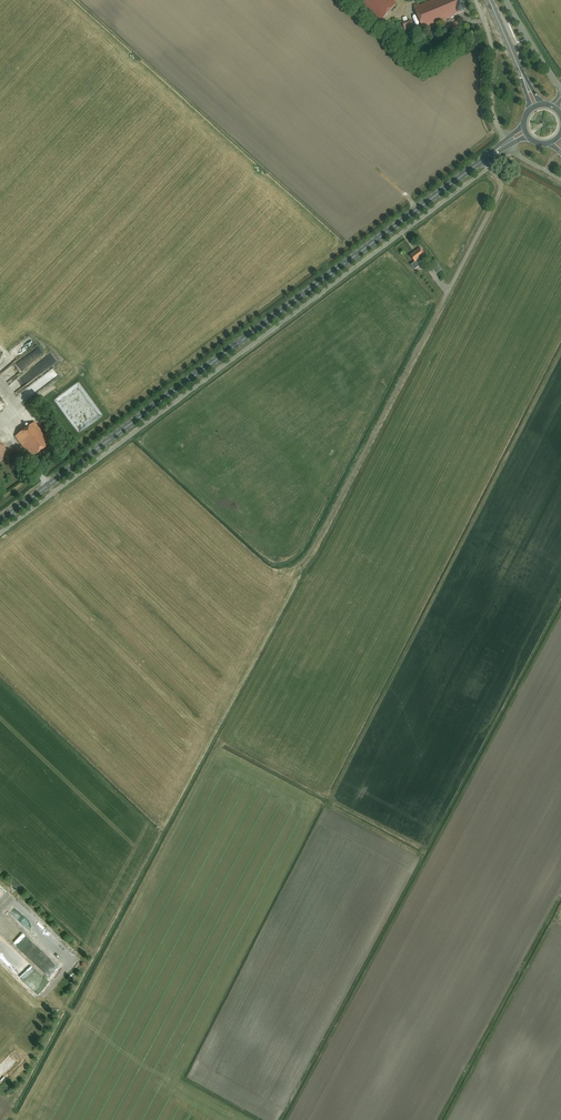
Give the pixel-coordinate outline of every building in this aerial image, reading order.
[(396,3),(393,0),(359,0),(381,20),(396,3)] [(466,9),(463,3),(464,3),(463,0),(433,0),(414,8),(423,29),(454,16),(454,15),(459,13),(458,11),(460,11),(462,12),(464,11),(464,10),(466,9)] [(402,23),(405,30),(414,28),(412,21),(402,23)] [(458,21),(447,25),(449,31),(461,27),(458,21)] [(415,263),(425,255),(420,248),(410,256),(415,263)] [(434,268),(439,273),(444,268),(439,264),(434,268)] [(31,458),(51,443),(35,422),(15,437),(31,458)] [(32,986),(37,990),(42,984),(37,979),(32,986)]
